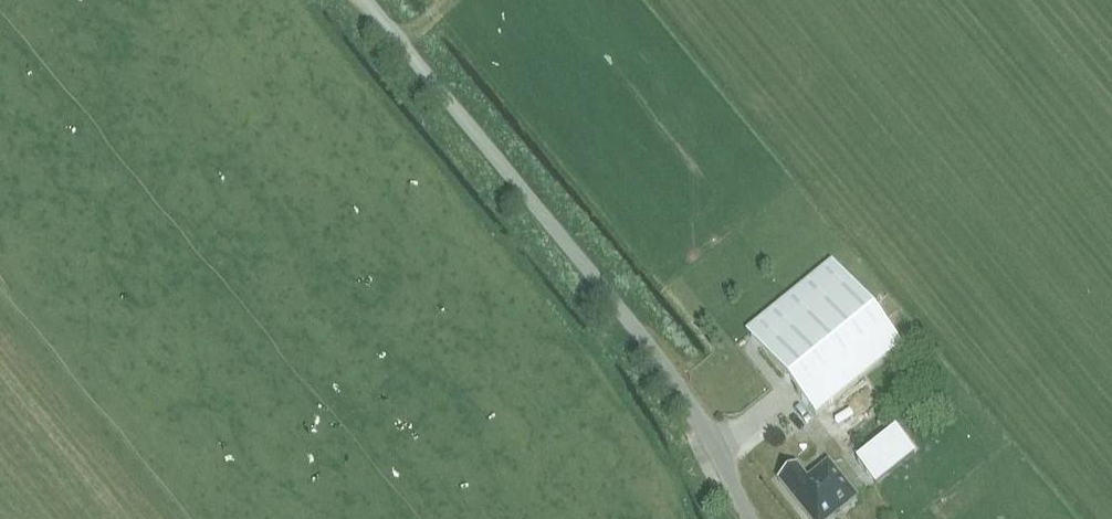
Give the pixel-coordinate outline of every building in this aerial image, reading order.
[(832,261),(746,330),(816,416),(902,347),(832,261)] [(876,484),(915,452),(896,428),(857,460),(876,484)] [(807,479),(797,466),(779,480),(809,518),(831,518),(857,498),(828,463),(807,479)]
